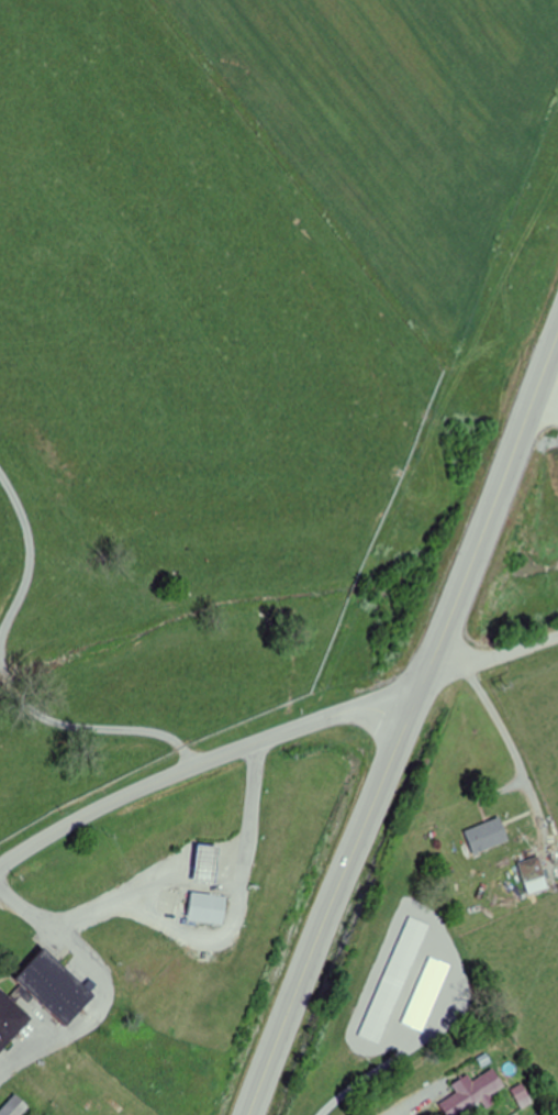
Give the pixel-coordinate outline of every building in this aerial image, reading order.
[(473,855),(509,841),(499,817),(464,831),(473,855)] [(198,843),(194,879),(215,881),(220,846),(198,843)] [(518,863),(529,895),(549,888),(539,856),(518,863)] [(191,890),(188,917),(226,921),(230,894),(191,890)] [(412,915),(361,1035),(381,1044),(433,924),(412,915)] [(15,975),(67,1024),(97,993),(45,945),(15,975)] [(33,1015),(0,985),(0,1051),(33,1015)] [(472,1075),(454,1084),(459,1094),(442,1103),(448,1114),(462,1114),(485,1102),(489,1110),(499,1104),(494,1095),(507,1088),(498,1069),(475,1081),(472,1075)] [(17,1095),(0,1113),(0,1114),(24,1114),(30,1108),(17,1095)]
